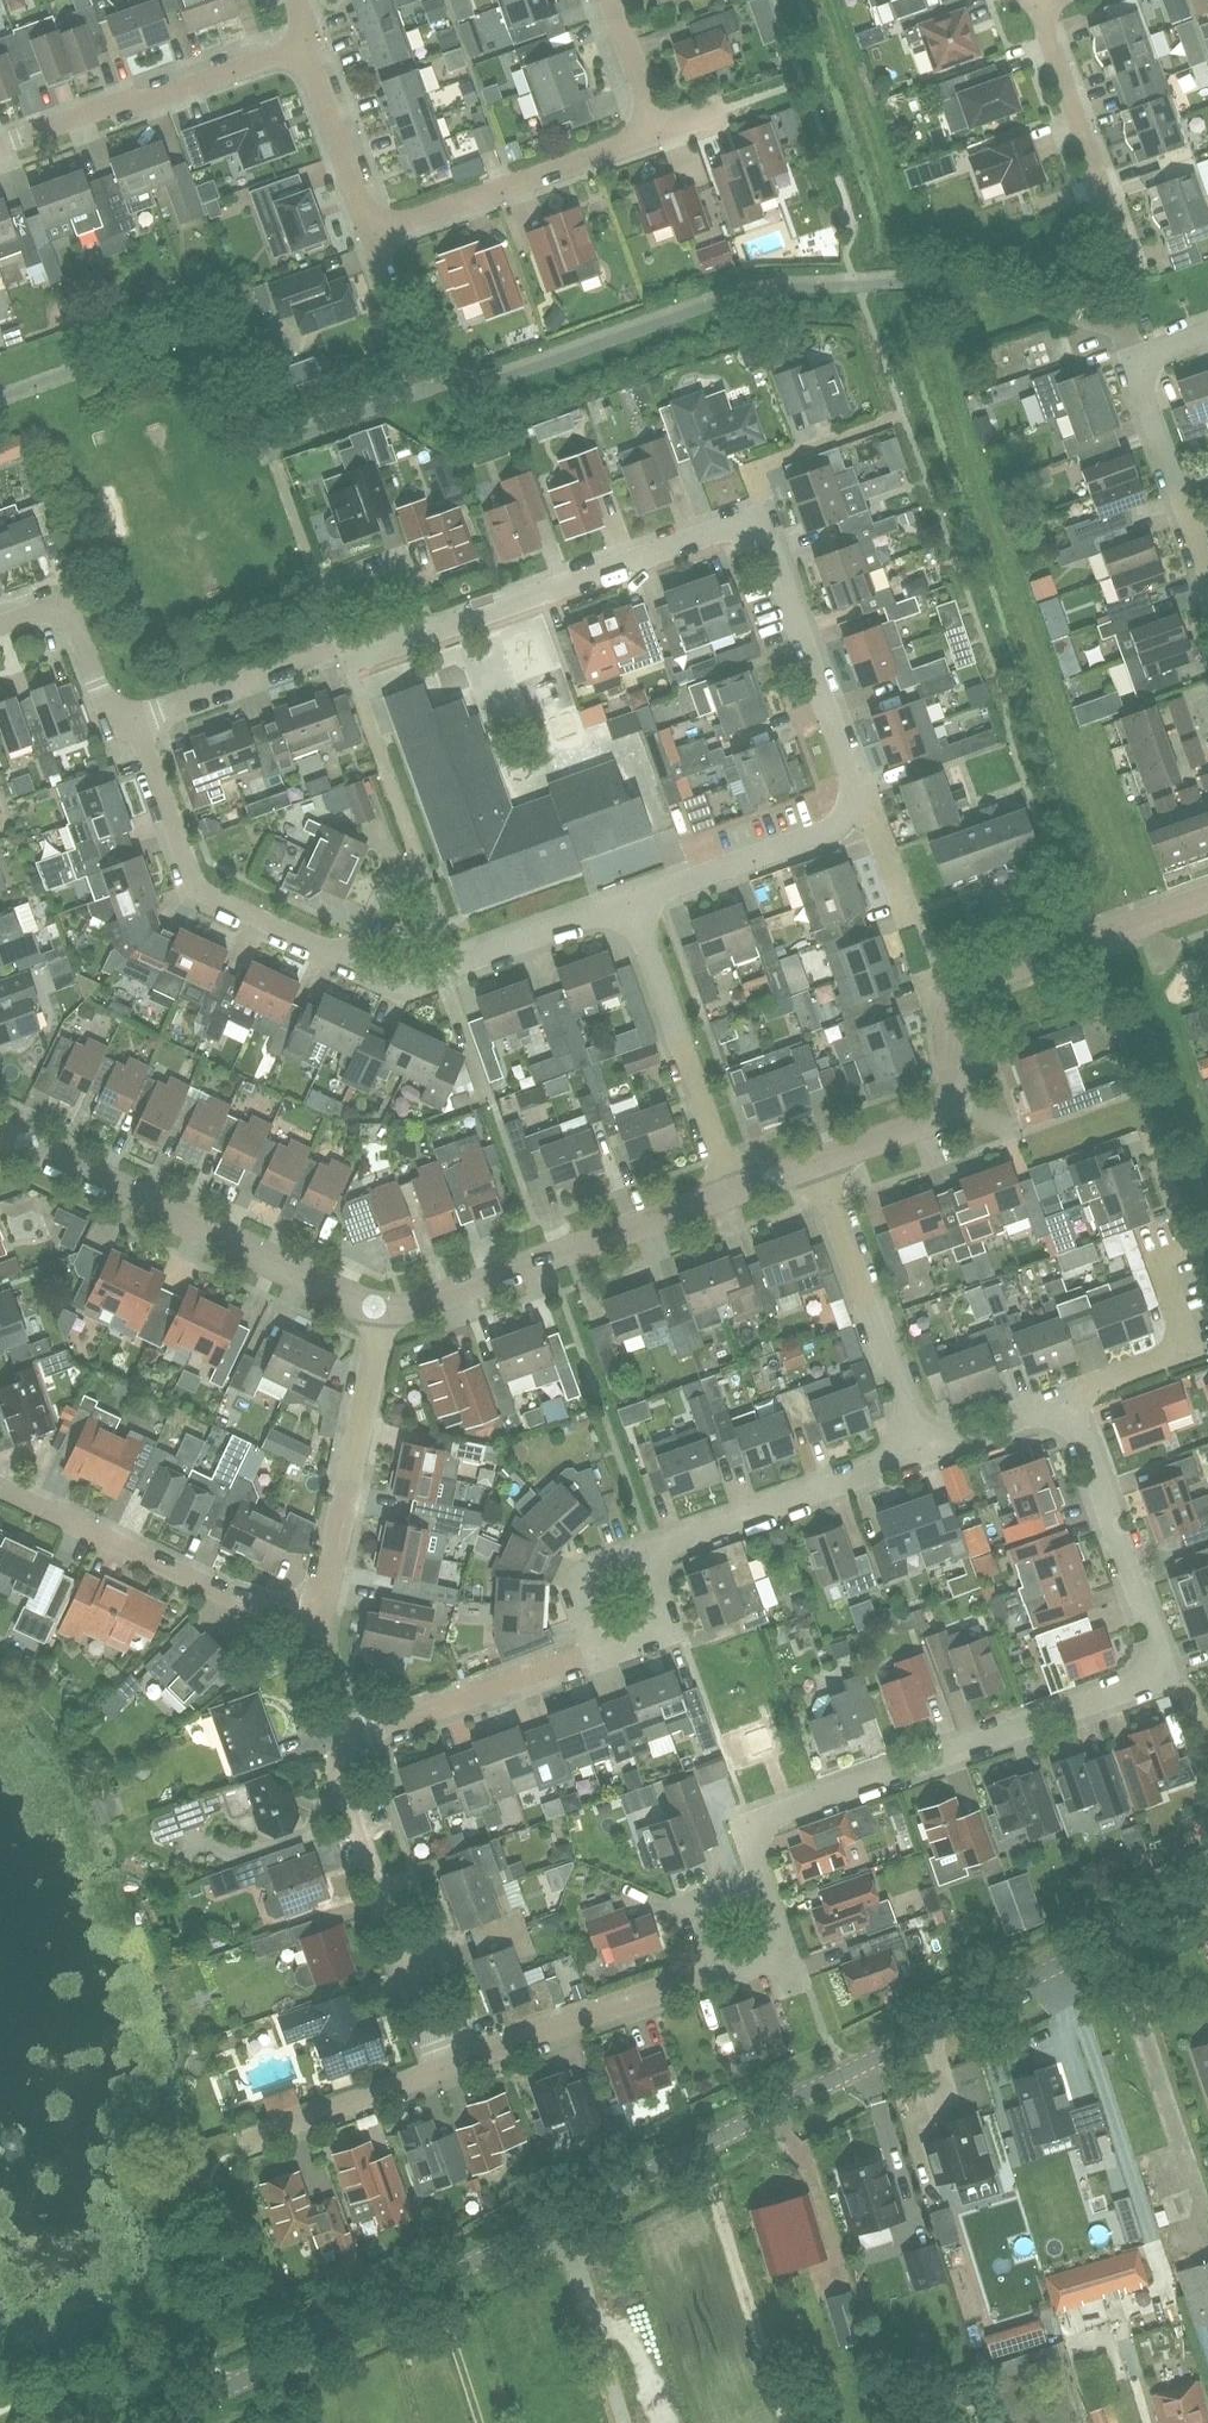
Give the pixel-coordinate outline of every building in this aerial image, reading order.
[(131,9),(132,8),(147,47),(172,38),(159,3),(168,0),(128,0),(131,9)] [(190,32),(215,23),(206,0),(178,0),(190,32)] [(215,23),(240,14),(235,0),(206,0),(215,23)] [(398,8),(395,0),(353,0),(356,10),(349,13),(353,24),(398,8)] [(423,1),(431,22),(448,16),(442,0),(425,0),(423,1)] [(561,13),(557,2),(557,0),(517,0),(500,6),(514,45),(540,35),(535,22),(561,13)] [(892,0),(875,6),(881,25),(941,3),(940,0),(892,0)] [(1138,0),(1125,0),(1110,5),(1115,19),(1090,28),(1094,40),(1093,45),(1093,49),(1095,54),(1150,34),(1138,0)] [(59,31),(58,31),(74,74),(99,65),(89,35),(102,31),(93,5),(67,14),(73,29),(60,34),(59,31)] [(122,57),(147,47),(132,8),(131,9),(107,17),(122,57)] [(398,8),(353,24),(353,25),(355,24),(363,46),(361,47),(361,48),(406,31),(398,8)] [(723,36),(741,29),(733,9),(703,19),(708,34),(675,46),(686,77),(732,61),(723,36)] [(908,44),(924,39),(935,70),(980,54),(964,9),(903,31),(908,44)] [(52,16),(13,30),(24,59),(23,55),(36,51),(49,86),(74,76),(74,74),(58,31),(52,16)] [(457,26),(462,40),(477,34),(472,20),(457,26)] [(1199,27),(1204,40),(1207,38),(1207,23),(1199,27)] [(882,25),(855,34),(860,48),(887,39),(882,25)] [(21,93),(11,64),(24,59),(13,30),(14,33),(0,38),(0,100),(21,93)] [(406,31),(361,48),(365,59),(373,56),(377,69),(415,55),(406,31)] [(1162,73),(1164,73),(1150,34),(1095,54),(1098,61),(1103,67),(1107,78),(1112,76),(1118,93),(1163,77),(1162,73)] [(516,50),(522,67),(531,92),(586,72),(585,71),(583,67),(580,62),(577,59),(573,48),(548,57),(542,40),(516,50)] [(383,108),(428,92),(419,68),(382,81),(386,94),(379,97),(383,108)] [(586,72),(531,92),(544,130),(571,121),(566,107),(591,98),(587,88),(588,83),(587,78),(586,73),(586,72)] [(959,95),(970,126),(1019,109),(1013,94),(1017,93),(1011,78),(1008,79),(1007,77),(973,89),(968,73),(936,85),(942,101),(959,95)] [(1125,138),(1180,119),(1167,80),(1165,81),(1163,77),(1118,93),(1124,111),(1120,112),(1124,124),(1123,129),(1124,134),(1125,138)] [(428,92),(383,108),(383,109),(385,108),(393,131),(436,116),(428,92)] [(207,160),(239,149),(245,167),(295,149),(277,100),(196,129),(207,160)] [(472,114),(477,128),(486,125),(481,111),(472,114)] [(436,116),(393,131),(401,154),(399,155),(400,155),(445,139),(436,116)] [(1162,153),(1167,166),(1194,157),(1180,119),(1125,138),(1127,143),(1130,147),(1133,151),(1137,162),(1162,153)] [(473,129),(472,130),(480,154),(481,153),(495,148),(496,148),(488,124),(486,125),(477,128),(473,129)] [(728,166),(714,171),(734,227),(763,216),(758,202),(776,196),(770,178),(787,171),(770,124),(741,134),(746,148),(724,156),(728,166)] [(970,158),(980,187),(1003,179),(1008,193),(1044,180),(1028,135),(992,148),(993,150),(992,150),(991,146),(977,151),(978,155),(970,158)] [(445,139),(400,155),(404,166),(411,164),(416,177),(453,163),(445,139)] [(150,189),(176,179),(162,141),(136,150),(150,189)] [(156,205),(150,189),(136,150),(110,160),(124,198),(130,215),(156,205)] [(479,156),(470,160),(475,175),(485,171),(479,156)] [(1207,195),(1194,157),(1167,166),(1172,180),(1147,189),(1151,200),(1150,205),(1150,210),(1152,215),(1207,195)] [(78,236),(95,230),(99,241),(121,233),(110,203),(97,208),(83,170),(57,179),(71,218),(78,236)] [(693,185),(678,190),(673,174),(665,176),(662,173),(652,177),(651,182),(638,186),(646,209),(638,212),(646,232),(673,223),(679,239),(709,228),(693,185)] [(57,179),(31,189),(45,227),(71,218),(57,179)] [(192,181),(169,190),(181,224),(205,215),(192,181)] [(326,238),(309,191),(284,200),(277,182),(250,191),(261,223),(280,216),(293,251),(303,247),(305,252),(324,245),(322,240),(326,238)] [(1165,239),(1190,230),(1195,243),(1207,239),(1207,197),(1207,195),(1152,215),(1154,220),(1157,224),(1161,227),(1165,239)] [(0,200),(0,258),(21,251),(27,267),(25,268),(32,286),(49,280),(38,250),(30,227),(16,232),(4,198),(0,200)] [(110,203),(121,233),(135,228),(130,215),(124,198),(110,203)] [(549,289),(577,280),(578,283),(601,275),(595,258),(577,208),(545,220),(547,225),(529,232),(549,289)] [(173,232),(152,238),(155,252),(176,246),(173,232)] [(726,242),(710,248),(717,267),(733,261),(726,242)] [(480,252),(477,244),(443,256),(445,261),(440,263),(449,288),(454,286),(461,305),(482,298),(489,316),(520,305),(498,245),(480,252)] [(50,283),(64,278),(52,245),(38,250),(49,280),(50,283)] [(303,332),(356,313),(351,299),(353,295),(350,286),(345,284),(344,280),(327,286),(320,267),(270,285),(281,317),(296,312),(303,332)] [(1040,368),(1059,363),(1056,351),(1037,356),(1040,368)] [(299,362),(281,369),(288,388),(306,382),(299,362)] [(811,423),(848,409),(842,392),(844,389),(841,380),(837,378),(832,365),(817,370),(815,366),(810,364),(777,376),(790,415),(807,409),(811,423)] [(1068,412),(1069,413),(1109,398),(1098,369),(1067,380),(1063,369),(1030,380),(1045,420),(1068,412)] [(1196,437),(1207,433),(1207,428),(1205,419),(1207,418),(1207,375),(1207,373),(1178,383),(1185,405),(1172,409),(1182,442),(1196,437)] [(630,389),(634,401),(637,408),(652,403),(645,383),(630,389)] [(723,454),(763,440),(751,405),(711,420),(701,393),(660,408),(670,436),(684,431),(701,479),(728,469),(723,454)] [(1109,398),(1069,413),(1077,436),(1062,441),(1069,458),(1095,448),(1091,437),(1119,427),(1109,398)] [(353,436),(356,443),(358,450),(371,445),(366,431),(353,436)] [(638,447),(619,453),(624,467),(640,511),(669,500),(662,481),(676,476),(673,466),(663,438),(638,447)] [(846,468),(838,447),(807,458),(812,471),(787,480),(796,506),(859,484),(852,466),(846,468)] [(601,525),(592,498),(606,493),(601,481),(590,451),(565,460),(573,483),(551,491),(568,537),(601,525)] [(1081,470),(1090,495),(1138,477),(1129,453),(1081,470)] [(328,495),(335,514),(331,516),(326,521),(326,527),(328,534),(332,538),(338,538),(343,536),(344,540),(378,528),(374,518),(390,513),(373,464),(347,473),(352,487),(328,495)] [(1046,483),(1041,470),(1025,476),(1030,489),(1046,483)] [(531,523),(545,518),(528,472),(503,481),(511,503),(486,512),(503,560),(540,547),(531,523)] [(1138,477),(1090,495),(1099,520),(1147,502),(1138,477)] [(846,533),(872,523),(874,523),(860,483),(859,484),(796,506),(806,532),(838,521),(842,534),(846,533)] [(439,570),(474,558),(456,508),(454,509),(450,503),(436,508),(437,515),(429,518),(423,500),(399,508),(410,539),(426,534),(439,570)] [(42,538),(56,533),(44,501),(17,510),(21,521),(9,525),(3,508),(22,562),(47,553),(42,538)] [(0,509),(0,570),(22,562),(3,508),(0,509)] [(895,515),(874,523),(872,523),(877,536),(900,528),(895,515)] [(1081,542),(1091,538),(1086,522),(1076,526),(1081,542)] [(1101,552),(1110,577),(1158,559),(1149,534),(1101,552)] [(815,558),(824,584),(882,564),(872,538),(815,558)] [(1091,538),(1081,542),(1056,551),(1061,566),(1097,552),(1091,538)] [(1167,584),(1158,559),(1110,577),(1119,601),(1105,606),(1111,620),(1124,615),(1142,609),(1137,595),(1167,584)] [(882,564),(824,584),(834,611),(858,602),(863,615),(879,609),(879,608),(896,602),(882,564)] [(733,632),(735,637),(748,632),(738,604),(729,578),(716,583),(713,575),(689,584),(702,624),(709,641),(733,632)] [(663,631),(673,659),(686,654),(685,650),(709,641),(702,624),(689,584),(664,593),(676,626),(663,631)] [(896,603),(896,602),(879,608),(879,609),(884,607),(889,621),(843,638),(852,662),(902,644),(894,621),(921,612),(915,596),(896,603)] [(615,661),(632,655),(636,667),(650,662),(649,658),(661,653),(651,625),(638,630),(629,605),(599,616),(615,661)] [(1115,635),(1124,659),(1186,637),(1177,613),(1129,630),(1124,615),(1111,620),(1096,626),(1101,640),(1115,635)] [(577,651),(564,656),(574,684),(587,680),(588,684),(619,673),(615,661),(599,616),(569,627),(577,651)] [(1186,637),(1124,659),(1138,696),(1162,688),(1157,674),(1194,661),(1193,657),(1198,654),(1192,639),(1187,639),(1186,637)] [(739,662),(758,655),(754,643),(753,642),(734,648),(739,662)] [(911,669),(902,644),(852,662),(861,687),(896,675),(901,689),(916,684),(949,672),(944,657),(911,669)] [(672,683),(678,682),(674,670),(669,654),(663,656),(672,683)] [(674,670),(678,682),(695,676),(691,665),(674,670)] [(748,672),(747,670),(709,684),(707,679),(688,686),(699,717),(717,710),(716,709),(756,695),(761,693),(753,670),(748,672)] [(955,687),(949,672),(916,684),(921,698),(871,716),(880,741),(931,722),(925,706),(935,703),(932,695),(955,687)] [(91,737),(79,705),(65,710),(55,681),(30,690),(40,719),(52,751),(53,751),(91,737)] [(443,860),(450,858),(455,873),(448,876),(462,913),(581,871),(577,860),(651,834),(638,796),(627,800),(614,761),(548,784),(551,795),(511,809),(477,714),(467,717),(460,698),(431,709),(422,683),(384,696),(443,860)] [(336,751),(362,742),(352,712),(340,717),(336,715),(327,690),(301,700),(317,746),(332,741),(336,751)] [(761,693),(756,695),(716,709),(717,710),(721,723),(712,726),(716,737),(764,720),(764,719),(769,717),(761,693)] [(27,724),(16,695),(0,701),(0,728),(9,752),(33,743),(45,777),(60,771),(53,751),(52,751),(40,719),(27,724)] [(1171,710),(1186,705),(1183,695),(1168,701),(1171,710)] [(291,755),(317,746),(301,700),(275,709),(277,715),(262,721),(269,742),(280,771),(295,766),(291,755)] [(1140,795),(1180,780),(1154,707),(1114,721),(1140,795)] [(612,739),(640,729),(634,711),(606,722),(612,739)] [(1195,729),(1188,712),(1174,717),(1180,735),(1195,729)] [(245,720),(218,729),(235,776),(260,766),(264,777),(280,771),(269,742),(258,746),(253,744),(247,728),(245,720)] [(937,739),(931,722),(880,741),(889,766),(929,751),(935,766),(973,752),(968,737),(947,744),(945,736),(937,739)] [(219,781),(235,776),(218,729),(192,738),(194,743),(174,750),(194,807),(199,805),(225,796),(219,781)] [(658,730),(657,731),(645,735),(660,780),(662,784),(676,779),(686,776),(714,766),(709,751),(705,737),(676,747),(667,750),(660,730),(658,730)] [(1207,762),(1197,736),(1182,741),(1192,768),(1207,762)] [(772,740),(719,759),(723,770),(737,766),(741,779),(780,764),(786,763),(777,739),(772,741),(772,740)] [(780,764),(741,779),(746,792),(737,796),(744,815),(757,810),(754,802),(789,789),(789,788),(794,786),(786,763),(780,764)] [(948,822),(947,821),(957,817),(954,808),(967,803),(962,789),(949,794),(941,771),(900,786),(902,791),(894,794),(903,821),(911,818),(917,833),(948,822)] [(67,823),(67,824),(123,803),(114,778),(96,785),(91,772),(57,784),(70,821),(67,823)] [(1207,788),(1207,772),(1200,775),(1205,789),(1207,788)] [(374,816),(361,780),(346,786),(358,822),(374,816)] [(1184,805),(1201,798),(1196,784),(1178,790),(1184,805)] [(50,797),(47,789),(35,794),(38,801),(50,797)] [(683,800),(690,820),(713,813),(705,792),(694,796),(684,800),(683,800)] [(1159,814),(1177,807),(1172,793),(1154,799),(1159,814)] [(1153,816),(1148,802),(1138,805),(1144,820),(1153,816)] [(67,850),(72,865),(101,854),(97,841),(132,828),(123,803),(67,824),(75,847),(67,850)] [(1008,870),(1017,867),(999,818),(1000,817),(995,804),(981,809),(986,822),(976,826),(991,867),(1005,862),(1008,870)] [(1035,860),(1032,852),(1038,850),(1023,809),(1000,817),(999,818),(1017,867),(1035,860)] [(1148,834),(1162,874),(1207,858),(1207,812),(1148,834)] [(948,822),(952,834),(953,834),(970,883),(979,880),(976,872),(991,867),(976,826),(966,829),(961,816),(957,817),(947,821),(948,822)] [(318,835),(310,851),(355,871),(367,845),(323,824),(323,825),(308,818),(303,829),(318,835)] [(952,889),(970,883),(953,834),(952,834),(929,842),(944,883),(949,881),(952,889)] [(355,871),(310,851),(299,875),(289,871),(281,886),(310,899),(315,887),(320,886),(343,897),(355,871)] [(106,867),(101,854),(72,865),(72,866),(65,868),(69,881),(86,875),(95,900),(150,880),(141,855),(106,867)] [(51,873),(46,858),(35,861),(41,877),(51,873)] [(853,866),(847,865),(846,861),(819,871),(814,858),(789,867),(803,905),(856,887),(855,884),(858,880),(853,866)] [(95,900),(87,902),(92,916),(106,920),(116,946),(127,957),(159,924),(153,907),(159,905),(150,880),(95,900)] [(837,923),(865,913),(863,909),(867,905),(862,891),(856,890),(856,887),(803,905),(817,944),(842,935),(837,923)] [(759,956),(755,944),(740,904),(715,913),(734,965),(759,956)] [(13,907),(0,912),(0,966),(39,952),(32,932),(23,935),(13,907)] [(703,1003),(719,998),(710,973),(734,965),(715,913),(691,922),(707,967),(692,972),(703,1003)] [(159,924),(127,957),(128,958),(160,972),(153,988),(177,999),(178,996),(178,995),(187,977),(204,939),(180,928),(178,933),(159,924)] [(835,980),(848,976),(887,962),(878,936),(850,946),(846,933),(842,935),(821,942),(826,955),(835,980)] [(46,963),(66,955),(59,936),(49,939),(53,949),(43,953),(46,963)] [(204,939),(187,977),(210,988),(228,950),(204,939)] [(596,1001),(621,992),(607,951),(582,960),(596,1001)] [(63,963),(69,985),(84,982),(78,960),(63,963)] [(596,1001),(582,960),(557,969),(575,1018),(586,1015),(582,1006),(596,1001)] [(252,961),(234,999),(222,993),(219,1000),(204,1035),(218,1041),(229,1017),(250,1026),(257,1010),(258,1010),(276,972),(252,961)] [(844,1020),(840,1022),(863,1013),(873,1009),(869,997),(896,987),(895,985),(899,980),(894,966),(888,966),(887,962),(848,976),(852,989),(835,995),(844,1020)] [(779,963),(764,969),(766,974),(768,981),(774,998),(790,993),(779,963)] [(27,972),(0,982),(0,1042),(9,1038),(11,1044),(16,1046),(24,1043),(27,1039),(24,1033),(39,1028),(33,1012),(37,1011),(39,1006),(27,972)] [(276,972),(258,1010),(282,1021),(300,983),(276,972)] [(526,980),(501,989),(519,1039),(521,1038),(530,1035),(527,1026),(540,1021),(532,999),(526,980)] [(511,1050),(521,1046),(501,989),(498,990),(495,987),(481,992),(481,997),(476,998),(491,1039),(505,1034),(511,1050)] [(317,1039),(330,1045),(348,1005),(347,1005),(348,1002),(348,1000),(330,992),(327,992),(326,995),(324,994),(321,1001),(308,995),(292,1031),(283,1051),(280,1057),(299,1066),(306,1050),(311,1052),(317,1039)] [(643,1045),(657,1040),(641,993),(626,998),(643,1045)] [(204,1035),(219,1000),(206,994),(194,1020),(195,1031),(204,1035)] [(113,998),(108,1008),(128,1017),(133,1008),(113,998)] [(349,1006),(348,1005),(330,1045),(343,1051),(338,1061),(340,1067),(347,1070),(343,1079),(356,1085),(356,1084),(370,1053),(377,1037),(365,1031),(372,1016),(370,1015),(372,1013),(371,1010),(352,1002),(351,1003),(349,1006)] [(863,1013),(840,1022),(854,1059),(867,1055),(906,1041),(897,1015),(867,1026),(863,1013)] [(569,1053),(561,1029),(558,1022),(543,1027),(554,1059),(569,1053)] [(1071,1040),(1085,1035),(1080,1022),(1053,1031),(1058,1045),(1053,1047),(1013,1061),(1022,1086),(1062,1072),(1062,1071),(1080,1065),(1071,1040)] [(377,1037),(370,1053),(356,1084),(356,1085),(368,1090),(375,1076),(386,1080),(392,1067),(405,1073),(423,1034),(398,1023),(389,1043),(377,1037)] [(575,1070),(591,1064),(576,1023),(561,1029),(569,1053),(575,1070)] [(283,1051),(292,1031),(279,1025),(267,1052),(280,1057),(283,1051)] [(405,1073),(409,1075),(427,1084),(421,1099),(441,1108),(450,1088),(471,1081),(463,1057),(461,1057),(464,1065),(442,1055),(447,1045),(423,1034),(405,1073)] [(84,1046),(62,1036),(46,1069),(60,1075),(50,1096),(74,1107),(82,1090),(87,1093),(88,1089),(104,1056),(108,1047),(88,1038),(84,1046)] [(867,1055),(854,1059),(868,1099),(918,1081),(913,1067),(915,1066),(906,1041),(867,1055)] [(653,1044),(648,1045),(621,1055),(628,1073),(659,1061),(653,1044)] [(808,1044),(778,1055),(776,1050),(763,1054),(770,1072),(786,1117),(812,1108),(809,1101),(826,1094),(808,1044)] [(489,1082),(503,1077),(492,1046),(478,1051),(489,1082)] [(770,1072),(763,1054),(750,1059),(752,1064),(727,1073),(736,1098),(745,1125),(758,1120),(760,1126),(786,1117),(770,1072)] [(129,1108),(145,1075),(149,1067),(129,1057),(125,1066),(104,1056),(88,1089),(101,1095),(91,1115),(115,1126),(123,1109),(128,1112),(129,1108)] [(1071,1097),(1062,1072),(1022,1086),(1031,1111),(1071,1097)] [(186,1095),(190,1086),(170,1077),(166,1085),(145,1075),(129,1108),(142,1114),(132,1134),(156,1145),(164,1129),(168,1131),(170,1128),(186,1095)] [(1114,1096),(1109,1082),(1078,1093),(1083,1107),(1114,1096)] [(454,1108),(470,1103),(466,1091),(450,1097),(454,1108)] [(578,1098),(583,1114),(559,1123),(564,1138),(578,1178),(603,1169),(587,1124),(600,1120),(594,1102),(591,1093),(578,1098)] [(594,1102),(591,1093),(594,1102),(600,1120),(602,1125),(615,1120),(629,1160),(654,1151),(640,1111),(634,1095),(609,1103),(607,1098),(594,1102)] [(211,1147),(226,1114),(230,1106),(211,1096),(207,1105),(186,1095),(170,1128),(182,1134),(173,1154),(197,1165),(205,1148),(209,1151),(211,1147)] [(835,1096),(827,1099),(831,1113),(840,1109),(835,1096)] [(665,1102),(640,1111),(654,1151),(679,1142),(665,1102)] [(265,1138),(271,1125),(251,1115),(247,1124),(226,1114),(211,1147),(223,1153),(214,1173),(237,1184),(245,1168),(249,1169),(248,1170),(250,1171),(265,1138)] [(524,1136),(518,1118),(503,1123),(515,1156),(527,1152),(528,1153),(540,1149),(553,1187),(578,1178),(564,1138),(559,1123),(524,1136)] [(438,1162),(453,1204),(466,1200),(473,1220),(498,1211),(492,1194),(497,1192),(488,1168),(501,1163),(494,1144),(481,1148),(476,1134),(455,1141),(460,1154),(438,1162)] [(289,1193),(290,1190),(306,1157),(310,1149),(290,1139),(287,1147),(265,1138),(250,1171),(262,1176),(253,1197),(276,1208),(284,1191),(289,1193)] [(1098,1154),(1068,1165),(1073,1180),(1081,1203),(1087,1201),(1138,1183),(1137,1181),(1142,1180),(1136,1164),(1132,1166),(1129,1159),(1125,1160),(1120,1147),(1098,1154)] [(306,1157),(290,1190),(303,1196),(293,1216),(317,1227),(325,1211),(330,1213),(351,1168),(331,1158),(327,1167),(306,1157)] [(398,1185),(408,1213),(410,1219),(423,1215),(431,1236),(455,1227),(450,1209),(455,1208),(453,1204),(438,1162),(437,1161),(417,1168),(420,1177),(398,1185)] [(1025,1207),(1009,1163),(984,1171),(1004,1226),(1027,1217),(1035,1238),(1043,1236),(1050,1233),(1039,1202),(1025,1207)] [(1004,1226),(984,1171),(959,1180),(961,1186),(947,1191),(959,1223),(971,1256),(986,1251),(980,1234),(1004,1226)] [(342,1210),(342,1217),(352,1245),(382,1234),(390,1255),(414,1246),(408,1229),(413,1227),(410,1219),(408,1213),(398,1185),(396,1180),(376,1188),(379,1197),(371,1199),(369,1193),(346,1201),(342,1210)] [(1138,1183),(1087,1201),(1101,1239),(1117,1233),(1132,1228),(1132,1227),(1151,1220),(1146,1207),(1147,1207),(1138,1183)] [(945,1228),(931,1190),(906,1199),(920,1239),(927,1257),(952,1248),(957,1261),(971,1256),(959,1223),(945,1228)] [(1041,1199),(1046,1214),(1062,1208),(1057,1193),(1041,1199)] [(920,1239),(906,1199),(881,1208),(895,1248),(920,1239)] [(55,1213),(52,1221),(67,1228),(59,1244),(74,1251),(87,1221),(70,1213),(58,1208),(55,1213)] [(1138,1245),(1132,1228),(1117,1233),(1131,1272),(1146,1267),(1138,1245)] [(816,1269),(817,1269),(803,1229),(778,1238),(797,1291),(799,1296),(823,1287),(816,1269)] [(776,1311),(772,1300),(797,1291),(778,1238),(754,1247),(767,1284),(754,1288),(760,1305),(759,1305),(763,1315),(776,1311)] [(1058,1254),(1064,1270),(1098,1258),(1092,1242),(1058,1254)] [(115,1312),(136,1268),(124,1261),(126,1256),(112,1250),(97,1283),(84,1277),(71,1305),(84,1311),(90,1299),(115,1312)] [(882,1251),(895,1288),(910,1283),(899,1251),(885,1256),(883,1251),(882,1251)] [(734,1314),(759,1305),(760,1305),(754,1288),(742,1254),(728,1259),(727,1256),(703,1265),(722,1318),(734,1314)] [(52,1261),(35,1267),(40,1282),(57,1276),(59,1281),(70,1278),(62,1257),(52,1261)] [(722,1320),(722,1318),(703,1265),(678,1274),(692,1314),(694,1313),(699,1328),(722,1320)] [(136,1268),(115,1312),(128,1318),(126,1323),(139,1329),(136,1335),(149,1342),(162,1314),(150,1308),(165,1275),(152,1268),(149,1274),(136,1268)] [(830,1302),(843,1298),(833,1271),(820,1276),(830,1302)] [(1072,1346),(1084,1341),(1074,1313),(1066,1291),(1061,1278),(1043,1285),(1048,1301),(1042,1303),(1049,1321),(1037,1325),(1051,1366),(1076,1357),(1072,1346)] [(1152,1330),(1133,1278),(1122,1282),(1126,1293),(1112,1298),(1127,1338),(1130,1337),(1132,1341),(1150,1335),(1148,1331),(1152,1330)] [(641,1332),(666,1323),(652,1283),(627,1292),(641,1332)] [(1112,1298),(1107,1285),(1083,1293),(1081,1286),(1066,1291),(1074,1313),(1084,1341),(1098,1336),(1102,1347),(1107,1345),(1109,1349),(1126,1343),(1125,1339),(1127,1338),(1112,1298)] [(162,1314),(149,1342),(161,1347),(167,1336),(193,1348),(214,1304),(201,1298),(204,1293),(190,1287),(174,1320),(162,1314)] [(27,1338),(16,1306),(11,1308),(5,1292),(0,1294),(0,1352),(2,1352),(5,1346),(7,1345),(13,1363),(51,1350),(46,1338),(29,1344),(21,1340),(27,1338)] [(641,1332),(627,1292),(602,1301),(616,1341),(641,1332)] [(853,1297),(840,1302),(850,1330),(863,1326),(853,1297)] [(214,1304),(193,1348),(206,1354),(203,1359),(216,1366),(209,1381),(222,1387),(239,1351),(227,1345),(243,1312),(229,1305),(226,1310),(214,1304)] [(991,1316),(994,1325),(1002,1347),(1015,1343),(1026,1375),(1051,1366),(1037,1325),(1024,1330),(1017,1312),(1007,1316),(1005,1311),(991,1316)] [(694,1318),(693,1318),(680,1323),(690,1350),(704,1345),(694,1318)] [(540,1323),(515,1332),(535,1388),(560,1379),(565,1394),(579,1389),(566,1355),(553,1360),(540,1323)] [(690,1350),(680,1323),(667,1328),(678,1359),(692,1354),(690,1350)] [(1002,1347),(994,1325),(969,1334),(974,1348),(961,1353),(975,1393),(1000,1384),(989,1352),(1002,1347)] [(282,1399),(282,1400),(288,1387),(309,1344),(283,1331),(265,1369),(241,1358),(228,1385),(252,1396),(263,1375),(288,1387),(282,1399)] [(526,1391),(535,1388),(515,1332),(490,1341),(504,1380),(516,1376),(520,1390),(526,1391)] [(934,1347),(928,1332),(912,1337),(935,1403),(949,1398),(950,1402),(975,1393),(961,1353),(948,1357),(943,1344),(934,1347)] [(604,1375),(621,1369),(612,1342),(594,1348),(604,1375)] [(289,1403),(299,1402),(323,1414),(318,1435),(333,1438),(340,1404),(315,1398),(335,1356),(309,1344),(288,1387),(282,1400),(289,1403)] [(460,1407),(467,1426),(496,1415),(484,1381),(478,1364),(462,1369),(456,1353),(422,1365),(440,1414),(460,1407)] [(871,1421),(884,1416),(866,1363),(841,1372),(847,1389),(833,1393),(848,1434),(872,1425),(871,1421)] [(0,1387),(0,1407),(13,1444),(21,1440),(55,1428),(33,1366),(5,1376),(8,1384),(0,1387)] [(639,1370),(619,1374),(622,1388),(642,1384),(639,1370)] [(828,1377),(789,1390),(799,1418),(813,1414),(823,1442),(848,1434),(833,1393),(828,1377)] [(1188,1412),(1178,1383),(1123,1403),(1128,1417),(1115,1421),(1125,1451),(1168,1435),(1163,1421),(1188,1412)] [(502,1417),(516,1412),(507,1385),(493,1390),(502,1417)] [(781,1412),(757,1420),(771,1461),(796,1452),(786,1423),(799,1418),(789,1390),(775,1395),(781,1412)] [(698,1426),(676,1434),(695,1488),(720,1479),(704,1434),(717,1430),(709,1404),(705,1394),(688,1400),(698,1426)] [(556,1419),(577,1416),(575,1396),(553,1399),(556,1419)] [(720,1400),(709,1404),(717,1430),(731,1468),(745,1463),(747,1470),(771,1461),(757,1420),(753,1410),(729,1419),(722,1399),(720,1400)] [(79,1439),(63,1472),(77,1479),(80,1473),(92,1479),(113,1435),(101,1430),(103,1424),(89,1418),(92,1412),(79,1406),(66,1433),(79,1439)] [(104,1485),(101,1490),(116,1497),(131,1464),(144,1470),(157,1442),(130,1429),(125,1441),(113,1435),(92,1479),(104,1485)] [(312,1449),(271,1429),(263,1445),(304,1464),(312,1449)] [(207,1505),(219,1511),(251,1443),(232,1434),(211,1478),(191,1469),(187,1478),(167,1521),(194,1533),(207,1506),(207,1505)] [(676,1434),(663,1439),(652,1443),(651,1440),(637,1444),(647,1473),(660,1468),(671,1497),(695,1488),(676,1434)] [(450,1451),(449,1458),(459,1460),(482,1464),(485,1445),(453,1439),(450,1451)] [(442,1462),(444,1450),(403,1442),(398,1468),(439,1476),(455,1479),(458,1465),(442,1462)] [(166,1520),(167,1521),(187,1478),(174,1472),(180,1459),(155,1446),(144,1470),(155,1476),(142,1504),(168,1516),(166,1520)] [(1008,1454),(979,1463),(988,1489),(992,1488),(997,1501),(1010,1497),(1051,1483),(1048,1476),(1053,1474),(1048,1458),(1043,1460),(1042,1457),(1033,1460),(1013,1467),(1008,1454)] [(1169,1479),(1139,1489),(1148,1515),(1189,1500),(1184,1487),(1201,1480),(1192,1455),(1164,1465),(1169,1479)] [(560,1484),(541,1501),(572,1534),(591,1517),(581,1506),(587,1501),(601,1496),(594,1479),(590,1467),(577,1472),(573,1466),(566,1468),(559,1474),(557,1481),(560,1484)] [(393,1492),(393,1494),(434,1502),(438,1502),(450,1505),(455,1479),(439,1476),(398,1468),(397,1470),(392,1471),(389,1489),(393,1492)] [(218,1513),(230,1518),(232,1522),(221,1546),(247,1558),(268,1514),(252,1507),(257,1497),(251,1482),(236,1474),(218,1513)] [(1015,1511),(998,1517),(1007,1542),(1035,1532),(1061,1523),(1056,1510),(1060,1508),(1059,1505),(1064,1504),(1058,1488),(1053,1489),(1051,1483),(1010,1497),(1015,1511)] [(919,1550),(920,1549),(927,1567),(968,1552),(947,1494),(931,1499),(930,1495),(903,1504),(919,1550)] [(1157,1541),(1186,1530),(1191,1544),(1207,1538),(1207,1501),(1206,1494),(1189,1500),(1148,1515),(1157,1541)] [(522,1519),(513,1534),(507,1548),(535,1560),(546,1565),(552,1552),(572,1534),(541,1501),(522,1519)] [(463,1522),(466,1508),(450,1505),(438,1502),(435,1516),(463,1522)] [(903,1504),(876,1514),(887,1544),(871,1550),(883,1582),(907,1574),(905,1554),(919,1550),(903,1504)] [(268,1514),(247,1558),(274,1571),(285,1547),(289,1545),(309,1555),(316,1524),(289,1511),(284,1522),(268,1514)] [(460,1536),(463,1522),(435,1516),(432,1531),(460,1536)] [(382,1543),(382,1547),(423,1555),(428,1529),(387,1521),(386,1524),(381,1526),(378,1539),(382,1543)] [(848,1597),(878,1587),(866,1553),(851,1558),(840,1527),(836,1528),(832,1526),(822,1530),(820,1534),(806,1539),(822,1584),(841,1577),(848,1597)] [(9,1596),(13,1588),(30,1595),(33,1597),(49,1563),(53,1554),(33,1544),(13,1535),(0,1529),(0,1592),(9,1596)] [(1009,1549),(1023,1588),(1081,1568),(1078,1561),(1085,1559),(1080,1544),(1073,1546),(1072,1542),(1071,1542),(1066,1529),(1038,1539),(1009,1549)] [(696,1602),(754,1582),(740,1541),(712,1550),(716,1564),(686,1574),(696,1602)] [(377,1569),(376,1572),(417,1581),(423,1555),(382,1547),(381,1550),(376,1552),(373,1566),(377,1569)] [(1171,1579),(1181,1608),(1207,1598),(1207,1547),(1193,1553),(1198,1569),(1171,1579)] [(507,1548),(501,1561),(496,1564),(495,1573),(498,1577),(496,1603),(546,1606),(547,1588),(542,1588),(543,1580),(540,1579),(546,1565),(535,1560),(507,1548)] [(1081,1568),(1023,1588),(1019,1590),(1032,1629),(1094,1607),(1089,1594),(1090,1593),(1081,1568)] [(84,1630),(126,1649),(128,1645),(137,1649),(143,1647),(147,1637),(150,1639),(165,1606),(104,1577),(103,1581),(86,1573),(59,1631),(79,1641),(84,1630)] [(62,1574),(43,1615),(24,1606),(13,1629),(44,1643),(54,1622),(57,1624),(77,1581),(62,1574)] [(773,1609),(788,1606),(781,1576),(766,1579),(773,1609)] [(455,1605),(458,1589),(422,1582),(418,1597),(455,1605)] [(741,1631),(769,1622),(764,1608),(763,1608),(754,1582),(696,1602),(705,1629),(736,1618),(741,1631)] [(1181,1608),(1191,1637),(1193,1636),(1207,1631),(1207,1598),(1181,1608)] [(361,1644),(408,1654),(412,1635),(427,1638),(433,1609),(406,1604),(382,1599),(379,1615),(368,1613),(361,1644)] [(496,1603),(494,1642),(502,1663),(530,1652),(525,1639),(525,1631),(539,1632),(540,1626),(544,1626),(546,1606),(496,1603)] [(917,1627),(912,1612),(893,1619),(898,1634),(917,1627)] [(1114,1663),(1102,1629),(1071,1641),(1065,1625),(1035,1635),(1046,1666),(1063,1660),(1069,1679),(1114,1663)] [(1001,1688),(983,1638),(950,1649),(943,1631),(928,1636),(940,1669),(954,1664),(967,1700),(1001,1688)] [(159,1651),(144,1666),(186,1707),(232,1660),(204,1633),(184,1654),(174,1644),(163,1655),(159,1651)] [(846,1640),(829,1645),(834,1660),(851,1654),(846,1640)] [(901,1678),(881,1685),(896,1725),(927,1714),(922,1698),(935,1694),(921,1654),(895,1663),(901,1678)] [(672,1671),(649,1680),(669,1734),(681,1729),(684,1737),(695,1733),(702,1752),(718,1746),(707,1714),(690,1720),(672,1671)] [(131,1674),(115,1691),(125,1701),(142,1684),(131,1674)] [(813,1708),(816,1718),(808,1721),(819,1752),(846,1743),(845,1739),(863,1733),(859,1723),(875,1717),(860,1674),(843,1680),(846,1690),(828,1696),(828,1695),(818,1698),(813,1708)] [(646,1742),(669,1734),(649,1680),(626,1688),(629,1694),(612,1700),(630,1748),(633,1757),(649,1751),(646,1742)] [(235,1772),(278,1756),(256,1695),(213,1710),(235,1772)] [(594,1700),(590,1701),(586,1697),(575,1701),(574,1707),(571,1708),(591,1764),(614,1756),(616,1763),(633,1757),(630,1748),(612,1700),(597,1706),(594,1700)] [(552,1779),(591,1764),(571,1708),(548,1716),(550,1722),(534,1728),(552,1778),(552,1779)] [(497,1735),(495,1735),(515,1793),(538,1785),(537,1783),(552,1778),(534,1728),(520,1733),(518,1727),(517,1728),(516,1725),(513,1723),(496,1729),(496,1732),(497,1735)] [(1116,1750),(1124,1775),(1137,1809),(1159,1800),(1157,1793),(1195,1780),(1186,1756),(1176,1759),(1163,1723),(1130,1735),(1133,1744),(1116,1750)] [(473,1747),(459,1752),(478,1806),(515,1793),(495,1735),(494,1736),(493,1733),(490,1731),(474,1737),(472,1740),(473,1743),(472,1744),(473,1747)] [(1075,1755),(1052,1763),(1065,1801),(1057,1803),(1068,1835),(1084,1829),(1077,1808),(1091,1803),(1097,1820),(1128,1809),(1115,1773),(1109,1753),(1107,1753),(1106,1749),(1088,1755),(1089,1760),(1087,1761),(1083,1752),(1075,1755)] [(444,1753),(442,1754),(441,1752),(438,1750),(423,1756),(421,1759),(422,1761),(421,1762),(436,1804),(441,1819),(478,1806),(459,1752),(446,1757),(444,1753)] [(400,1769),(398,1770),(406,1792),(392,1797),(407,1839),(431,1830),(424,1809),(436,1804),(421,1762),(420,1762),(419,1760),(416,1758),(401,1763),(399,1767),(400,1769)] [(1027,1831),(1030,1839),(1059,1828),(1048,1797),(1038,1770),(1022,1775),(1022,1774),(987,1786),(996,1812),(987,1815),(997,1842),(1027,1831)] [(596,1809),(614,1801),(599,1771),(582,1779),(596,1809)] [(292,1804),(290,1805),(286,1796),(291,1794),(287,1782),(274,1787),(269,1773),(221,1790),(225,1803),(230,1816),(234,1818),(246,1814),(248,1809),(247,1806),(251,1804),(255,1806),(254,1808),(260,1826),(275,1833),(293,1826),(297,1818),(292,1804)] [(674,1817),(650,1825),(657,1843),(642,1848),(640,1853),(645,1866),(649,1868),(664,1863),(668,1873),(702,1860),(700,1854),(718,1847),(709,1822),(692,1776),(663,1787),(674,1817)] [(656,1796),(635,1803),(638,1814),(659,1808),(656,1796)] [(186,1831),(202,1825),(206,1816),(200,1798),(170,1808),(172,1812),(154,1818),(151,1824),(156,1840),(163,1844),(183,1837),(186,1831)] [(956,1850),(963,1867),(993,1856),(977,1812),(960,1817),(953,1798),(920,1810),(937,1857),(956,1850)] [(797,1828),(797,1829),(803,1844),(791,1848),(802,1879),(847,1863),(840,1846),(878,1832),(867,1803),(845,1811),(797,1828)] [(1177,1833),(1147,1844),(1154,1862),(1184,1852),(1177,1833)] [(452,1901),(490,1888),(517,1879),(527,1875),(522,1861),(508,1867),(497,1838),(469,1848),(445,1856),(450,1872),(442,1875),(443,1876),(439,1881),(446,1900),(452,1901)] [(286,1914),(286,1915),(316,1904),(314,1900),(327,1895),(313,1855),(288,1864),(283,1849),(200,1878),(203,1887),(209,1885),(214,1898),(255,1883),(265,1889),(268,1897),(264,1905),(268,1914),(275,1917),(286,1914)] [(1155,1872),(1149,1856),(1132,1862),(1138,1878),(1155,1872)] [(823,1940),(864,1926),(867,1935),(896,1924),(888,1900),(878,1904),(867,1874),(819,1892),(824,1905),(812,1909),(823,1940)] [(455,1926),(461,1927),(462,1928),(504,1913),(510,1928),(497,1933),(525,1923),(519,1907),(526,1905),(517,1879),(490,1888),(452,1901),(452,1902),(448,1907),(455,1926)] [(1007,1880),(988,1886),(1005,1936),(1024,1930),(1007,1880)] [(947,1898),(929,1904),(929,1902),(907,1910),(911,1923),(951,1910),(947,1898)] [(582,1909),(586,1923),(595,1947),(609,1942),(616,1961),(659,1946),(649,1916),(620,1927),(610,1899),(582,1909)] [(473,1959),(482,1986),(520,1973),(515,1959),(535,1952),(525,1923),(497,1933),(503,1949),(473,1959)] [(301,1939),(310,1962),(298,1967),(294,1975),(297,1983),(305,1987),(317,1983),(317,1984),(354,1971),(348,1953),(346,1954),(342,1944),(348,1942),(341,1925),(301,1939)] [(290,1928),(252,1941),(257,1958),(295,1944),(290,1928)] [(873,1953),(852,1961),(842,1964),(854,1996),(898,1980),(892,1964),(908,1959),(898,1930),(869,1940),(873,1953)] [(555,2008),(545,1979),(524,1986),(520,1973),(482,1986),(492,2013),(522,2002),(527,2018),(555,2008)] [(314,2039),(326,2072),(347,2065),(348,2068),(384,2055),(383,2051),(386,2049),(381,2037),(378,2037),(371,2019),(354,2025),(351,2016),(354,2015),(346,1994),(312,2006),(277,2018),(286,2043),(321,2031),(323,2036),(314,2039)] [(736,2050),(737,2052),(756,2045),(761,2059),(785,2050),(768,2003),(754,2008),(751,1998),(722,2008),(730,2031),(717,2035),(715,2040),(720,2052),(724,2054),(736,2050)] [(1192,2049),(1207,2095),(1207,2044),(1192,2049)] [(639,2062),(634,2048),(605,2058),(622,2102),(650,2092),(649,2090),(670,2082),(660,2054),(639,2062)] [(1069,2117),(1067,2110),(1054,2068),(1015,2080),(1022,2104),(1004,2110),(1011,2132),(1029,2127),(1030,2129),(1044,2125),(1046,2133),(1065,2127),(1070,2142),(1076,2140),(1084,2165),(1102,2159),(1094,2132),(1091,2123),(1078,2127),(1074,2116),(1069,2117)] [(606,2129),(593,2093),(588,2077),(572,2083),(567,2071),(531,2084),(546,2124),(563,2118),(571,2142),(584,2137),(606,2129)] [(524,2139),(517,2120),(512,2122),(502,2094),(470,2106),(475,2122),(459,2128),(475,2173),(501,2164),(496,2150),(524,2139)] [(957,2185),(985,2176),(997,2172),(983,2127),(979,2129),(975,2113),(965,2116),(963,2110),(946,2115),(948,2121),(938,2124),(942,2138),(924,2144),(937,2184),(955,2179),(957,2185)] [(438,2191),(436,2186),(466,2176),(451,2134),(437,2138),(431,2120),(400,2131),(416,2176),(411,2178),(416,2193),(423,2196),(438,2191)] [(375,2163),(368,2142),(335,2154),(351,2200),(347,2202),(354,2222),(375,2215),(380,2229),(411,2218),(390,2158),(375,2163)] [(850,2171),(840,2174),(846,2196),(841,2198),(852,2235),(904,2219),(898,2198),(892,2200),(881,2162),(870,2165),(869,2164),(850,2170),(850,2171)] [(268,2211),(280,2244),(313,2232),(318,2246),(346,2236),(332,2198),(309,2206),(297,2173),(282,2178),(276,2176),(270,2178),(267,2183),(263,2185),(272,2209),(268,2211)] [(808,2194),(751,2211),(770,2274),(827,2257),(808,2194)] [(935,2245),(904,2254),(915,2288),(945,2279),(935,2245)] [(1146,2284),(1135,2250),(1044,2277),(1055,2312),(1104,2297),(1101,2287),(1118,2282),(1121,2292),(1146,2284)] [(1179,2271),(1207,2371),(1207,2262),(1179,2271)] [(865,2339),(851,2291),(826,2299),(840,2347),(865,2339)] [(1114,2308),(1072,2310),(1073,2340),(1096,2339),(1095,2329),(1115,2328),(1114,2308)] [(1105,2390),(1155,2376),(1142,2332),(1113,2340),(1120,2367),(1127,2365),(1131,2377),(1104,2384),(1105,2390)] [(1154,2396),(1162,2422),(1207,2422),(1207,2416),(1198,2383),(1154,2396)] [(1106,2422),(1118,2422),(1114,2411),(1103,2414),(1106,2422)]
